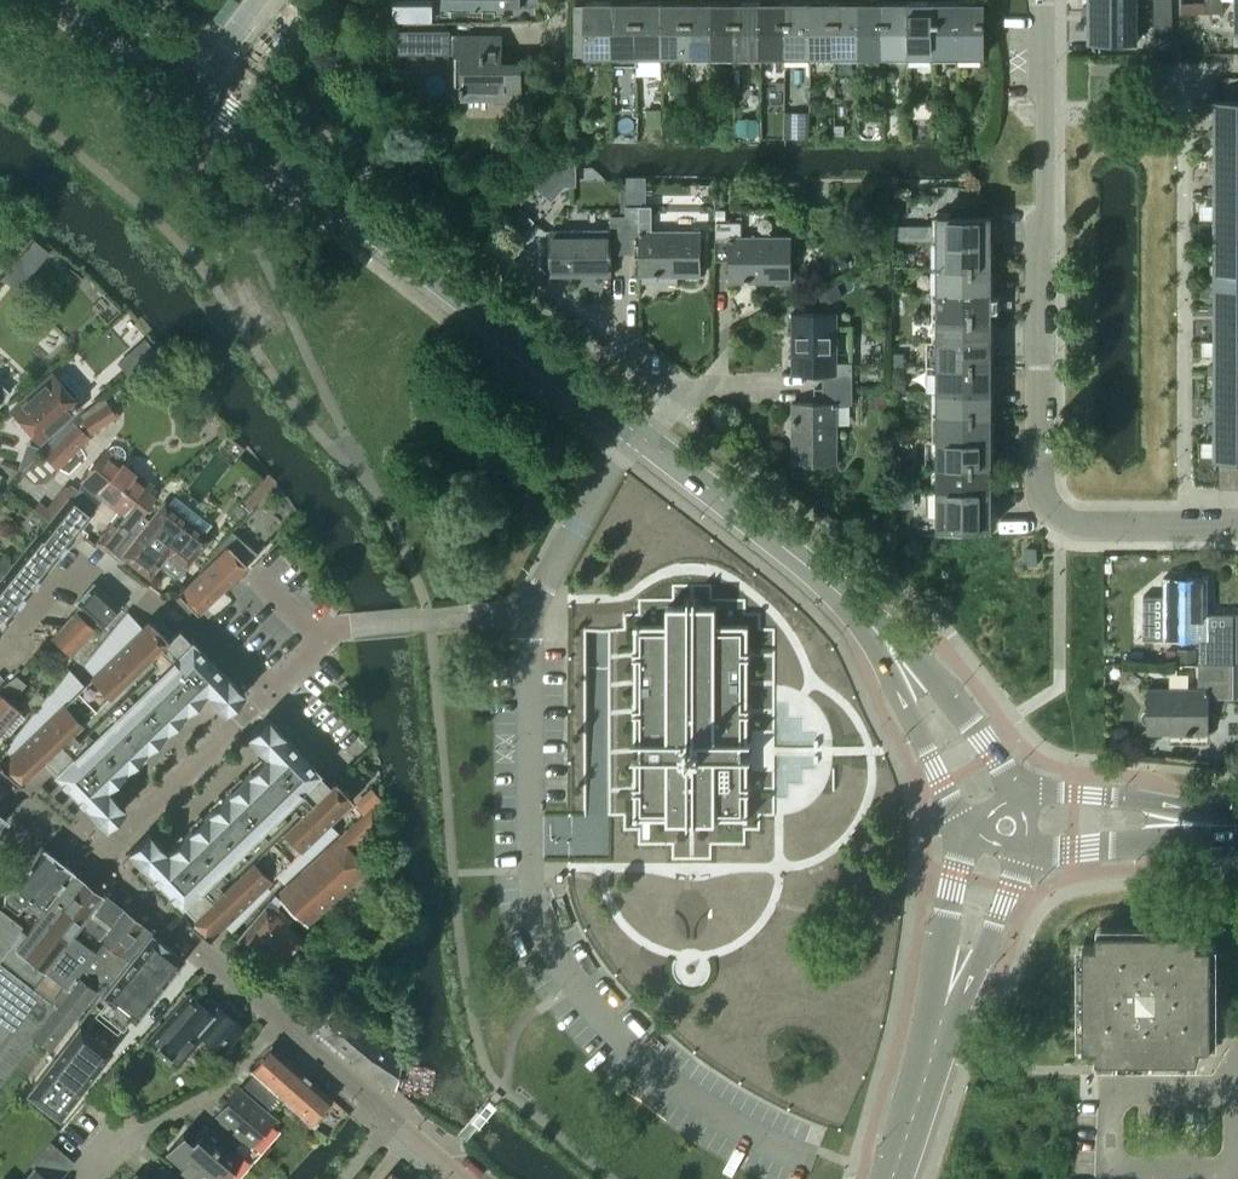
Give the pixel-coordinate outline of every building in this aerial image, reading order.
[(504,8),(520,8),(520,0),(504,0),(504,8)] [(1134,0),(1091,0),(1091,11),(1134,11),(1134,0)] [(1172,0),(1153,0),(1153,11),(1172,11),(1172,0)] [(1223,1),(1223,0),(1204,0),(1204,1),(1204,13),(1223,13),(1223,1)] [(611,59),(611,2),(586,2),(586,59),(611,59)] [(636,59),(636,2),(611,2),(611,59),(636,59)] [(661,59),(661,2),(636,2),(636,59),(661,59)] [(685,59),(685,2),(661,2),(661,59),(685,59)] [(709,59),(709,2),(685,2),(685,59),(709,59)] [(735,59),(735,2),(709,2),(709,59),(735,59)] [(760,59),(760,2),(735,2),(735,59),(760,59)] [(785,59),(785,2),(760,2),(760,59),(785,59)] [(809,59),(809,2),(785,2),(785,59),(809,59)] [(834,59),(834,2),(809,2),(809,59),(834,59)] [(859,59),(859,2),(834,2),(834,59),(859,59)] [(884,59),(884,2),(859,2),(859,59),(884,59)] [(908,59),(908,2),(884,2),(884,59),(908,59)] [(933,59),(933,2),(908,2),(908,59),(933,59)] [(957,59),(957,2),(933,2),(933,59),(957,59)] [(984,59),(984,2),(957,2),(957,59),(984,59)] [(1134,41),(1134,11),(1091,11),(1091,41),(1134,41)] [(1172,34),(1172,11),(1153,11),(1153,34),(1172,34)] [(500,64),(500,37),(456,37),(456,53),(462,53),(462,98),(520,98),(520,64),(500,64)] [(1217,102),(1217,132),(1237,132),(1237,102),(1217,102)] [(784,117),(784,137),(808,137),(808,117),(784,117)] [(1217,132),(1217,161),(1237,161),(1237,132),(1217,132)] [(1217,161),(1217,191),(1237,191),(1237,161),(1217,161)] [(1217,191),(1217,221),(1237,221),(1237,191),(1217,191)] [(502,230),(517,243),(535,223),(520,209),(502,230)] [(611,277),(611,245),(625,245),(625,216),(610,215),(610,220),(600,220),(600,230),(549,230),(549,277),(611,277)] [(700,278),(700,231),(640,230),(640,216),(625,216),(625,245),(639,245),(638,277),(700,278)] [(991,243),(991,217),(938,217),(938,243),(991,243)] [(1217,221),(1217,250),(1237,250),(1237,221),(1217,221)] [(790,284),(790,237),(740,237),(740,223),(714,222),(714,252),(729,252),(729,284),(790,284)] [(991,267),(991,243),(938,243),(938,267),(991,267)] [(1217,250),(1217,280),(1237,280),(1237,250),(1217,250)] [(1,273),(8,263),(0,258),(0,272),(1,273)] [(991,292),(991,267),(938,267),(938,292),(991,292)] [(1217,280),(1217,310),(1237,310),(1237,280),(1217,280)] [(991,317),(991,292),(938,292),(938,317),(991,317)] [(1217,310),(1217,340),(1237,340),(1237,310),(1217,310)] [(835,374),(836,314),(790,314),(790,376),(822,376),(822,389),(850,389),(850,374),(835,374)] [(991,342),(991,317),(938,317),(938,342),(991,342)] [(1217,340),(1216,370),(1237,370),(1237,340),(1217,340)] [(991,366),(991,342),(938,342),(938,366),(991,366)] [(991,391),(991,366),(938,366),(938,391),(991,391)] [(1216,370),(1216,399),(1237,399),(1237,370),(1216,370)] [(38,442),(79,406),(76,402),(80,399),(82,394),(81,390),(68,375),(64,374),(60,375),(55,379),(51,374),(10,410),(38,442)] [(835,465),(835,405),(850,405),(850,389),(822,389),(822,403),(790,403),(790,465),(835,465)] [(991,417),(991,391),(938,391),(938,417),(991,417)] [(1216,399),(1216,429),(1237,429),(1237,399),(1216,399)] [(55,467),(86,436),(111,419),(102,407),(74,426),(44,456),(55,467)] [(991,440),(991,417),(938,417),(938,440),(991,440)] [(1216,429),(1216,459),(1219,459),(1233,459),(1237,459),(1237,429),(1216,429)] [(991,465),(991,440),(938,440),(938,465),(991,465)] [(138,501),(150,486),(120,462),(122,460),(124,455),(124,450),(121,446),(116,444),(111,445),(107,448),(106,450),(81,481),(125,516),(121,522),(117,519),(99,542),(121,560),(135,541),(134,540),(138,534),(130,528),(141,514),(146,507),(145,505),(140,501),(138,501)] [(15,478),(33,458),(24,449),(22,451),(21,451),(5,466),(15,478)] [(1219,488),(1233,488),(1233,459),(1219,459),(1219,488)] [(991,490),(991,465),(938,465),(938,490),(991,490)] [(89,515),(96,506),(76,490),(69,499),(89,515)] [(877,490),(876,503),(891,505),(892,492),(877,490)] [(938,529),(991,529),(991,490),(938,490),(926,490),(926,515),(938,515),(938,529)] [(89,515),(69,499),(39,536),(37,535),(0,582),(0,632),(9,621),(6,619),(89,515)] [(190,563),(207,543),(187,527),(190,524),(164,502),(149,521),(141,514),(130,528),(138,534),(134,540),(135,541),(121,560),(122,561),(125,558),(149,577),(171,548),(190,563)] [(195,613),(257,554),(230,531),(198,569),(200,571),(177,594),(195,613)] [(1162,640),(1209,640),(1209,578),(1162,578),(1162,640)] [(92,583),(75,603),(79,606),(97,622),(103,627),(120,608),(92,583)] [(742,759),(742,744),(751,744),(751,743),(752,743),(751,742),(748,742),(748,715),(749,715),(750,715),(750,714),(747,714),(747,709),(749,709),(750,709),(750,708),(748,708),(748,659),(749,659),(750,659),(750,658),(750,657),(747,657),(748,653),(749,653),(750,653),(750,652),(748,651),(748,629),(749,629),(749,625),(744,625),(744,626),(716,626),(716,607),(695,606),(695,601),(695,600),(694,600),(694,601),(694,607),(689,607),(689,601),(689,600),(688,600),(688,601),(688,607),(667,607),(667,626),(638,626),(638,625),(634,625),(634,629),(635,629),(635,652),(634,652),(633,652),(633,653),(634,653),(636,653),(636,657),(633,657),(633,658),(633,659),(635,659),(635,708),(634,708),(633,708),(633,709),(636,709),(636,714),(634,714),(633,714),(633,715),(635,715),(635,742),(632,742),(631,743),(632,744),(641,744),(641,759),(632,759),(631,759),(631,760),(632,760),(635,760),(635,786),(634,786),(633,786),(633,787),(633,788),(634,788),(636,788),(636,792),(634,792),(633,792),(633,793),(635,794),(635,815),(634,815),(634,819),(639,819),(639,818),(667,818),(667,823),(688,823),(688,826),(688,827),(689,827),(689,826),(689,822),(694,822),(694,826),(694,827),(695,827),(695,826),(695,823),(716,823),(716,818),(744,818),(744,819),(749,819),(749,815),(748,815),(748,793),(750,793),(750,792),(749,792),(747,792),(747,788),(750,787),(750,786),(749,786),(748,786),(748,760),(751,760),(752,760),(752,759),(751,759),(742,759)] [(69,654),(93,627),(97,622),(79,606),(50,637),(69,654)] [(205,693),(224,713),(243,694),(191,639),(190,640),(178,628),(167,639),(149,620),(141,627),(127,612),(83,665),(92,675),(82,684),(68,670),(4,749),(9,755),(0,764),(0,768),(20,784),(22,782),(20,782),(42,761),(53,772),(52,773),(105,828),(124,809),(105,789),(205,693)] [(1199,663),(1227,664),(1227,649),(1199,649),(1199,663)] [(1237,664),(1227,664),(1199,663),(1199,688),(1147,688),(1147,734),(1209,734),(1209,698),(1237,698),(1237,664)] [(4,740),(23,717),(16,712),(18,709),(1,694),(8,688),(15,694),(24,684),(15,675),(0,687),(0,737),(4,740)] [(328,823),(352,799),(333,780),(329,784),(318,773),(318,772),(266,718),(247,736),(266,756),(166,852),(153,839),(147,832),(127,851),(180,906),(181,905),(192,916),(188,920),(187,919),(185,921),(209,940),(210,938),(209,937),(223,924),(229,931),(269,889),(264,884),(274,875),(281,882),(337,832),(328,823)] [(304,925),(366,871),(337,839),(275,895),(273,894),(235,938),(248,949),(254,955),(253,957),(256,959),(256,963),(261,967),(265,967),(268,969),(282,953),(284,955),(287,951),(292,952),(298,945),(297,941),(300,936),(284,923),(288,918),(274,907),(280,901),(304,925)] [(39,914),(71,872),(72,870),(42,848),(5,898),(5,903),(18,913),(25,904),(39,914)] [(75,975),(74,974),(93,950),(72,934),(102,895),(87,884),(73,873),(71,872),(39,914),(26,932),(21,928),(0,956),(0,1079),(31,1035),(30,1034),(75,975)] [(93,950),(123,911),(102,894),(102,895),(72,934),(93,950)] [(21,928),(22,925),(0,909),(0,956),(21,928)] [(101,993),(149,931),(123,911),(93,950),(74,974),(75,975),(30,1034),(31,1035),(48,1048),(94,988),(101,993)] [(126,1016),(134,1022),(184,959),(149,931),(101,993),(94,1003),(104,1011),(100,1016),(116,1028),(126,1016)] [(1211,1047),(1211,996),(1211,945),(1198,945),(1198,932),(1097,932),(1097,945),(1084,945),(1084,1047),(1097,1047),(1097,1060),(1198,1060),(1198,1047),(1211,1047)] [(221,1054),(243,1029),(214,1003),(208,1010),(188,993),(147,1041),(155,1048),(154,1049),(167,1060),(167,1059),(176,1066),(201,1037),(221,1054)] [(100,1016),(104,1011),(94,1003),(78,1023),(89,1031),(100,1016)] [(400,1059),(381,1046),(332,1006),(313,1027),(353,1061),(393,1089),(400,1059)] [(78,1023),(26,1090),(58,1115),(110,1047),(89,1031),(78,1023)] [(279,1075),(289,1063),(269,1045),(248,1069),(247,1068),(245,1069),(250,1073),(273,1093),(313,1128),(317,1124),(312,1120),(320,1111),(279,1075)] [(330,1099),(289,1063),(279,1075),(320,1111),(330,1099)] [(274,1117),(261,1106),(273,1093),(250,1073),(239,1087),(238,1086),(214,1114),(251,1145),(274,1117)] [(232,1149),(241,1139),(250,1146),(251,1145),(214,1114),(213,1115),(219,1119),(210,1130),(204,1125),(191,1141),(181,1133),(164,1154),(193,1178),(223,1178),(241,1157),(232,1149)] [(72,1161),(48,1141),(28,1164),(32,1167),(22,1178),(57,1178),(72,1161)] [(161,1165),(150,1177),(152,1178),(178,1178),(161,1165)]
